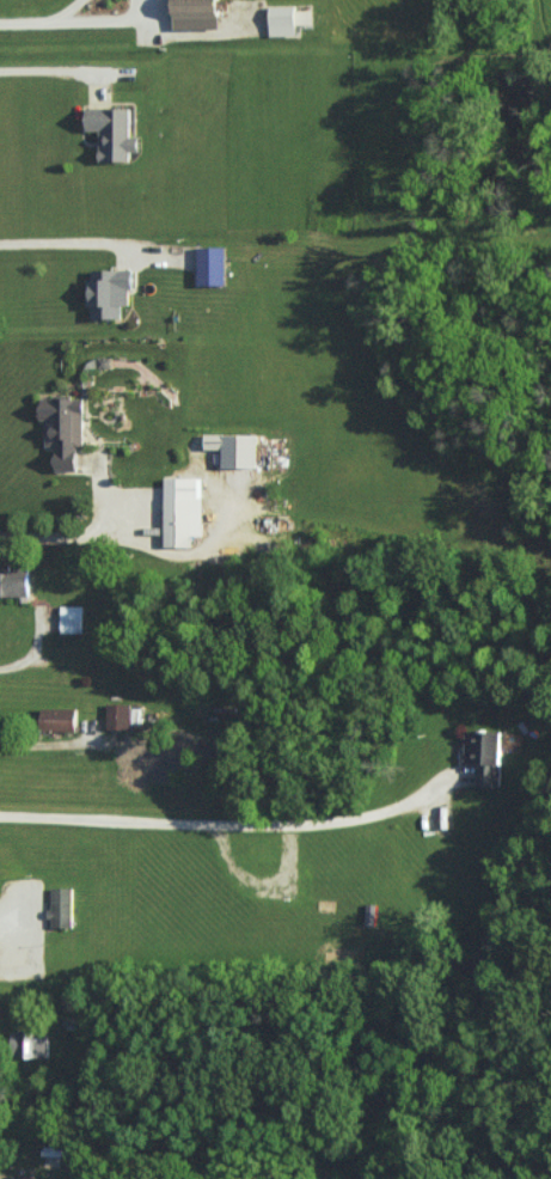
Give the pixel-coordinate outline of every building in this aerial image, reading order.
[(220,0),(175,0),(175,29),(221,28),(220,0)] [(296,36),(296,7),(270,6),(270,36),(296,36)] [(131,108),(87,107),(87,131),(100,131),(99,162),(131,162),(131,151),(140,151),(140,136),(130,136),(131,108)] [(226,247),(198,247),(199,286),(226,285),(226,247)] [(132,269),(88,270),(89,308),(92,308),(93,319),(123,318),(123,305),(133,305),(132,269)] [(84,399),(41,398),(41,420),(46,420),(46,446),(57,446),(57,470),(78,471),(79,449),(83,449),(84,399)] [(257,435),(206,434),(206,450),(224,450),(224,467),(257,467),(257,435)] [(201,478),(165,478),(165,548),(191,548),(191,535),(202,535),(201,478)] [(30,568),(0,569),(0,598),(31,596),(30,568)] [(83,633),(84,606),(61,605),(61,633),(83,633)] [(132,728),(132,703),(107,703),(107,728),(132,728)] [(77,730),(77,708),(43,707),(42,729),(77,730)] [(502,785),(503,730),(466,729),(465,761),(477,761),(476,785),(502,785)] [(51,926),(74,926),(73,887),(50,887),(51,926)] [(13,1057),(49,1056),(48,1029),(12,1030),(13,1057)]
